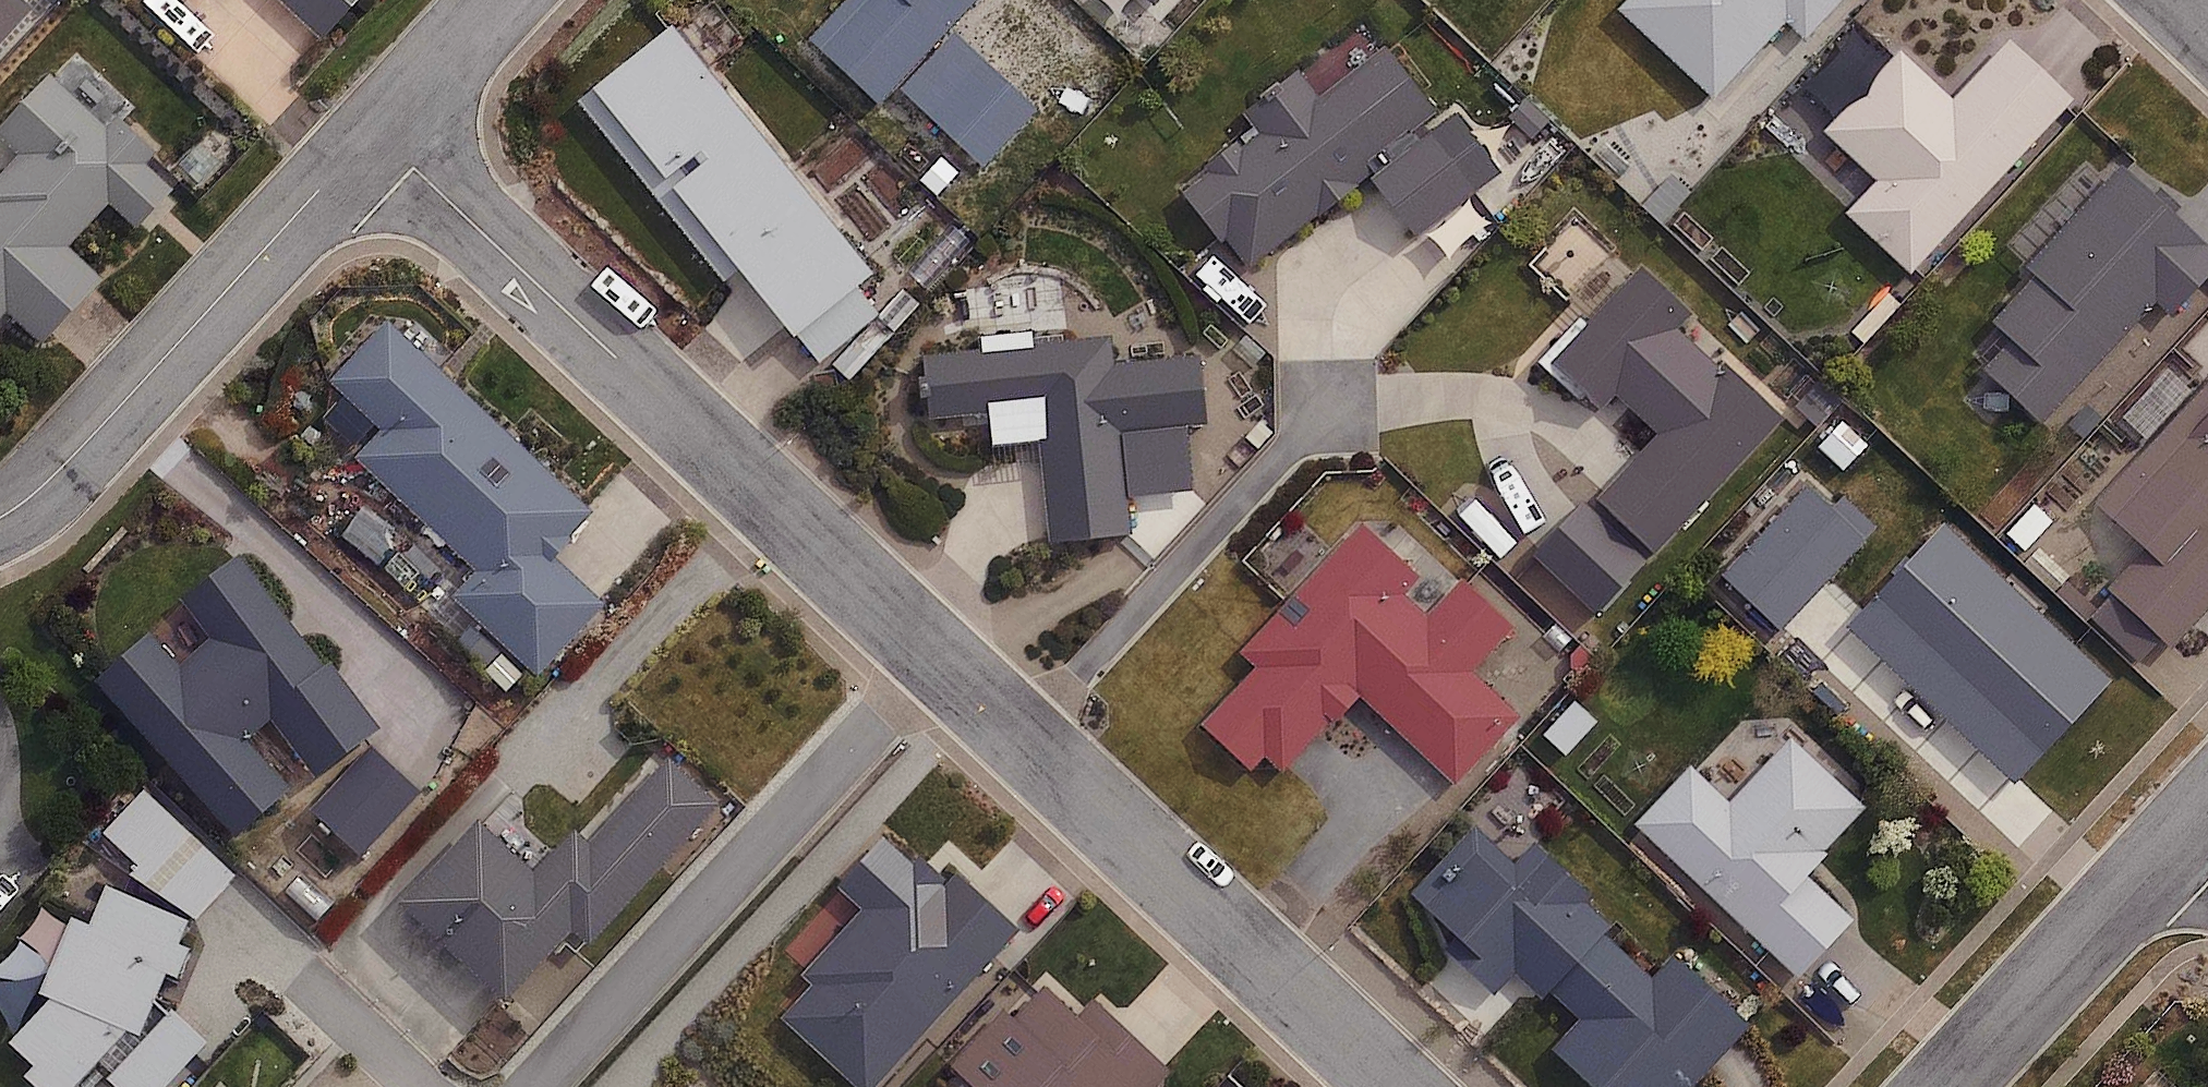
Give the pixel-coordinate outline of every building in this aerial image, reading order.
[(326,47),(368,0),(273,0),(326,47)] [(801,36),(876,105),(973,0),(834,0),(801,36)] [(1611,9),(1716,104),(1789,23),(1806,38),(1841,0),(1620,0),(1611,9)] [(672,25),(586,93),(785,343),(871,275),(672,25)] [(955,33),(902,92),(983,166),(1037,107),(955,33)] [(1900,54),(1824,135),(1873,180),(1845,210),(1913,272),(2074,98),(2005,34),(1947,97),(1900,54)] [(1260,135),(1190,189),(1251,269),(1372,176),(1415,232),(1492,172),(1388,38),(1318,92),(1298,66),(1241,110),(1260,135)] [(0,188),(0,318),(43,358),(108,288),(70,252),(112,207),(138,231),(185,179),(62,67),(0,135),(0,142),(23,163),(0,188)] [(2124,164),(1985,314),(2010,337),(1984,366),(2049,426),(2207,253),(2207,240),(2124,164)] [(1632,278),(1559,357),(1650,440),(1595,499),(1658,557),(1785,418),(1632,278)] [(385,430),(359,457),(473,567),(451,591),(539,675),(602,610),(556,565),(601,519),(392,317),(332,379),(385,430)] [(1108,340),(924,361),(931,422),(1031,410),(1047,550),(1136,540),(1125,441),(1211,431),(1203,356),(1111,366),(1108,340)] [(2098,495),(2149,544),(2105,591),(2172,654),(2207,617),(2207,380),(2098,495)] [(1803,481),(1718,576),(1783,633),(1868,537),(1803,481)] [(1585,504),(1535,557),(1595,613),(1645,559),(1585,504)] [(1365,527),(1189,719),(1270,792),(1358,696),(1455,785),(1519,715),(1472,673),(1512,629),(1459,580),(1443,598),(1365,527)] [(150,635),(96,679),(235,846),(299,794),(259,745),(275,732),(312,777),(374,726),(239,563),(188,604),(217,639),(179,670),(150,635)] [(1690,766),(1634,826),(1799,981),(1857,920),(1806,872),(1865,810),(1789,739),(1729,803),(1690,766)] [(479,808),(389,905),(519,1025),(719,810),(664,759),(553,877),(479,808)] [(1408,905),(1559,1029),(1540,1052),(1582,1086),(1695,1086),(1751,1019),(1677,958),(1660,978),(1475,825),(1408,905)] [(1002,930),(889,830),(836,890),(867,917),(783,1010),(866,1083),(1002,930)] [(75,928),(47,1002),(0,1047),(39,1086),(84,1086),(141,1033),(182,924),(107,896),(92,935),(75,928)] [(936,1073),(950,1086),(1156,1086),(1162,1081),(1042,964),(936,1073)]
